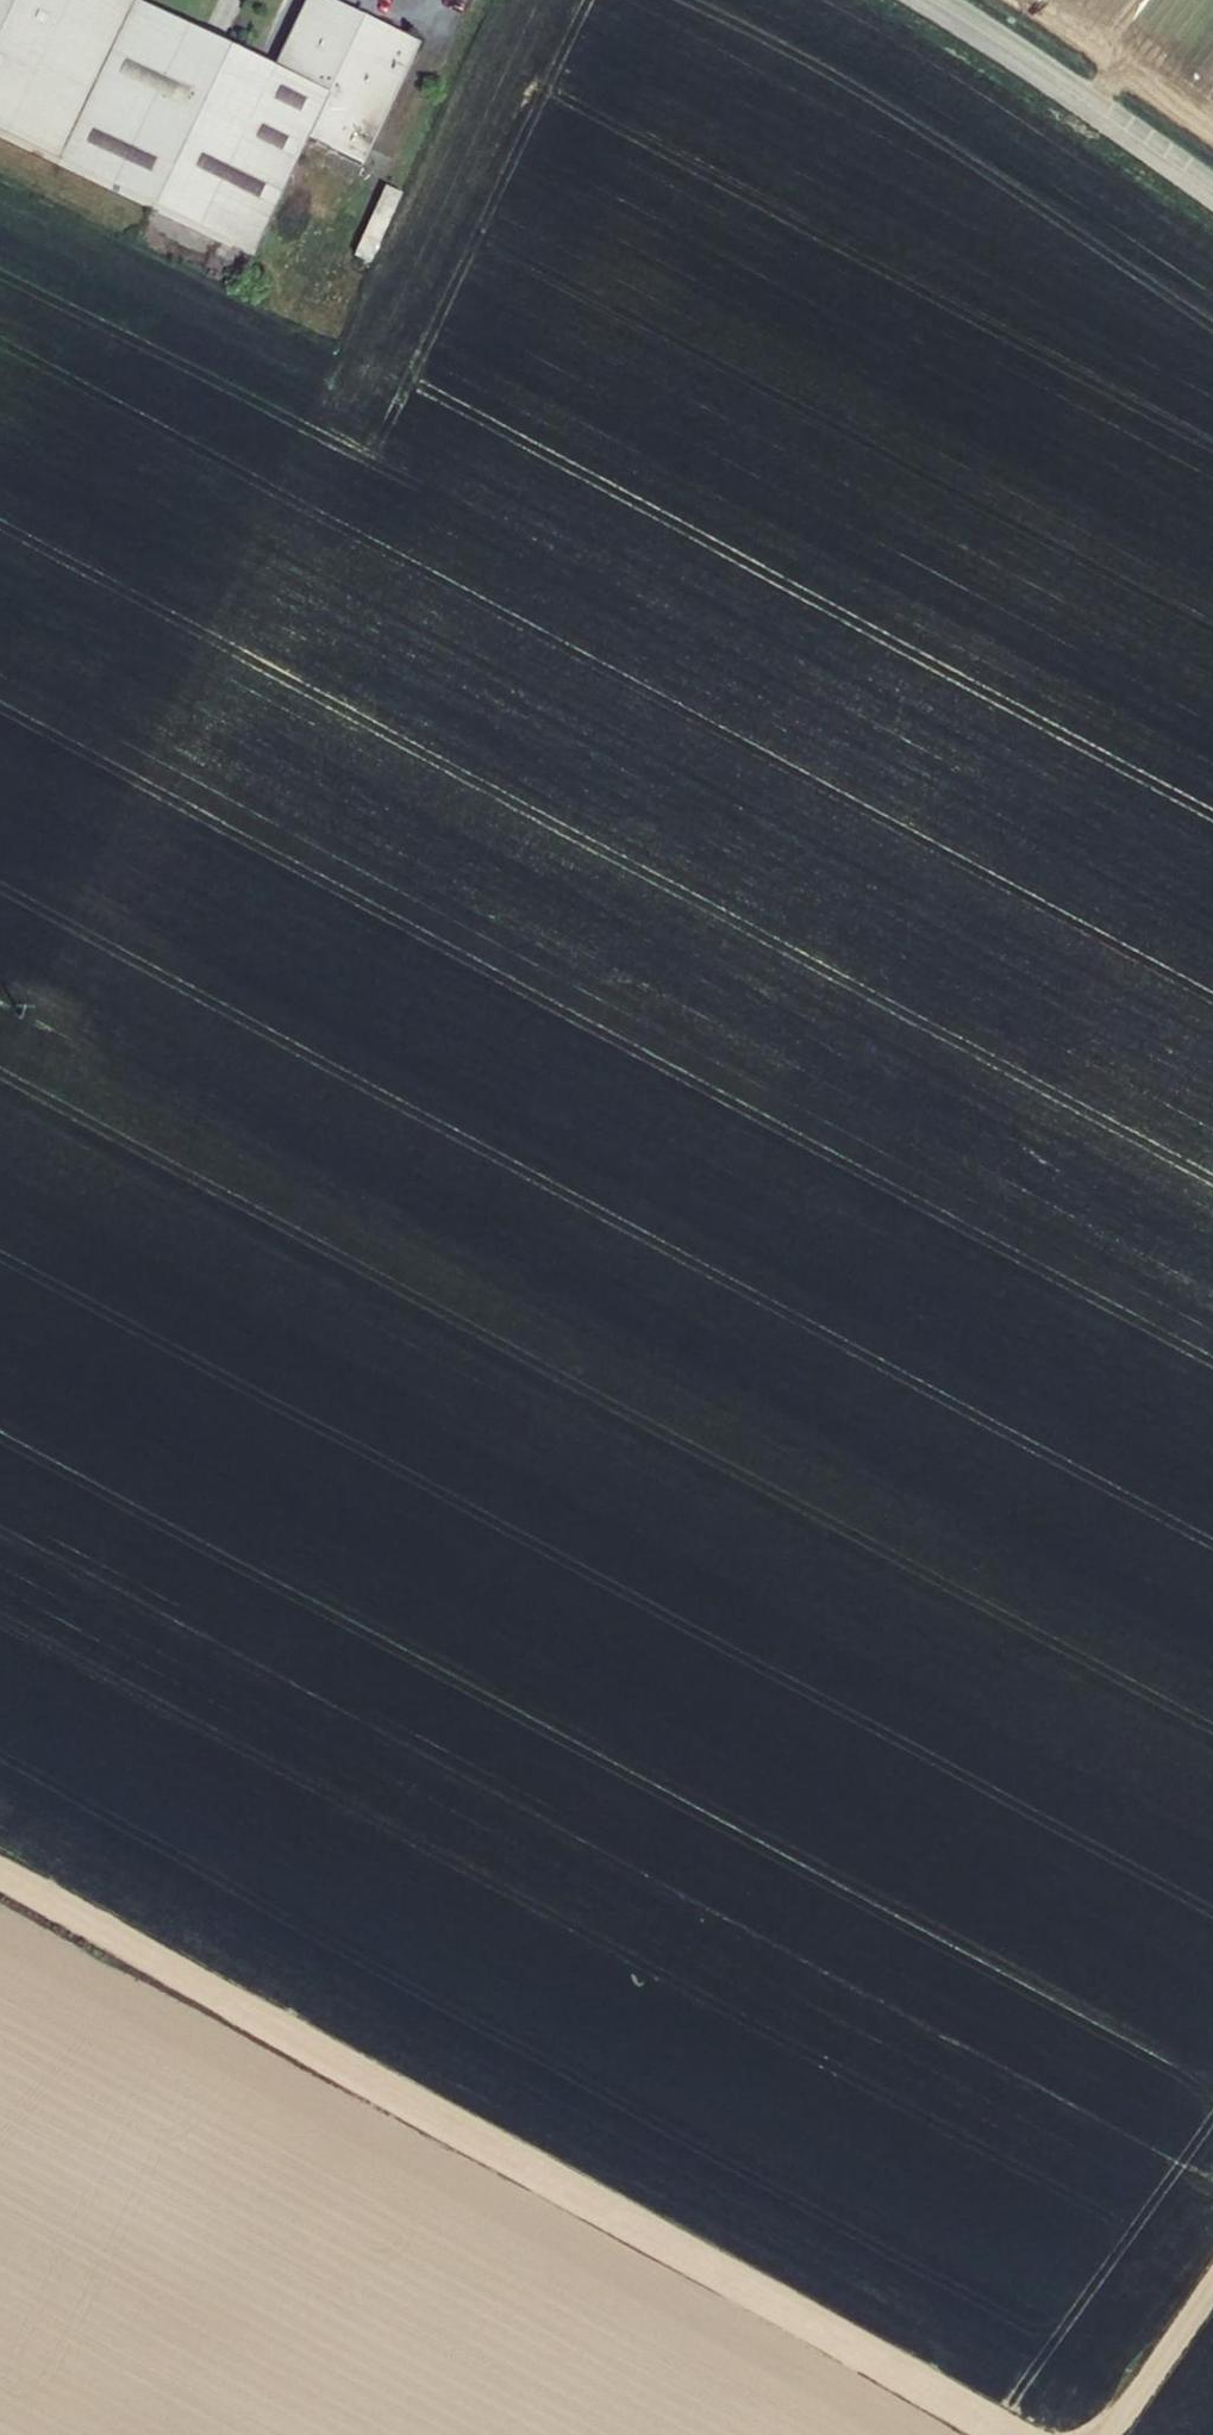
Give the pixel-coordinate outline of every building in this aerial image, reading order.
[(251,245),(309,133),(360,158),(419,38),(340,0),(306,0),(275,60),(152,0),(0,0),(0,122),(251,245)]
